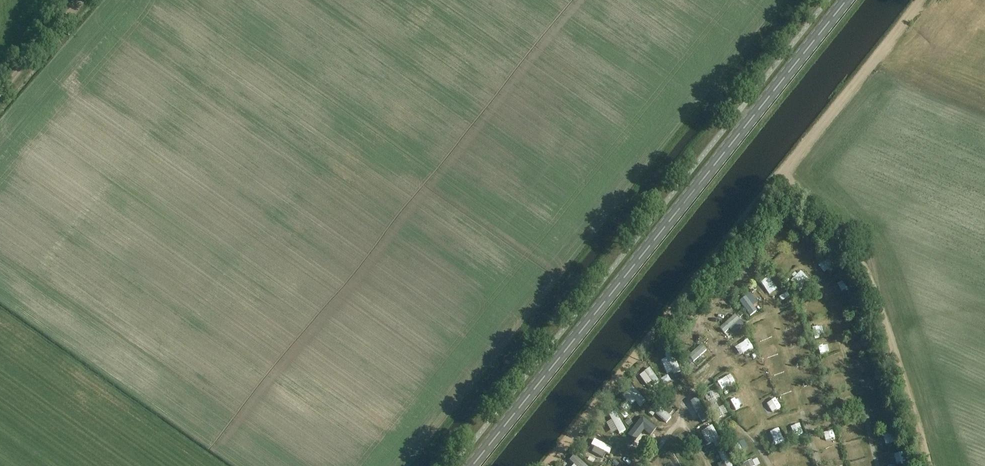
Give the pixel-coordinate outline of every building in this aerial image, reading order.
[(723,416),(722,415),(719,408),(715,400),(711,393),(711,392),(704,396),(715,420),(723,416)] [(752,395),(746,398),(752,411),(758,408),(752,395)] [(638,426),(642,424),(638,417),(634,419),(638,426)] [(628,427),(632,423),(628,419),(624,422),(628,427)] [(722,459),(727,456),(719,442),(714,445),(722,459)] [(590,458),(594,451),(587,446),(583,453),(590,458)]
